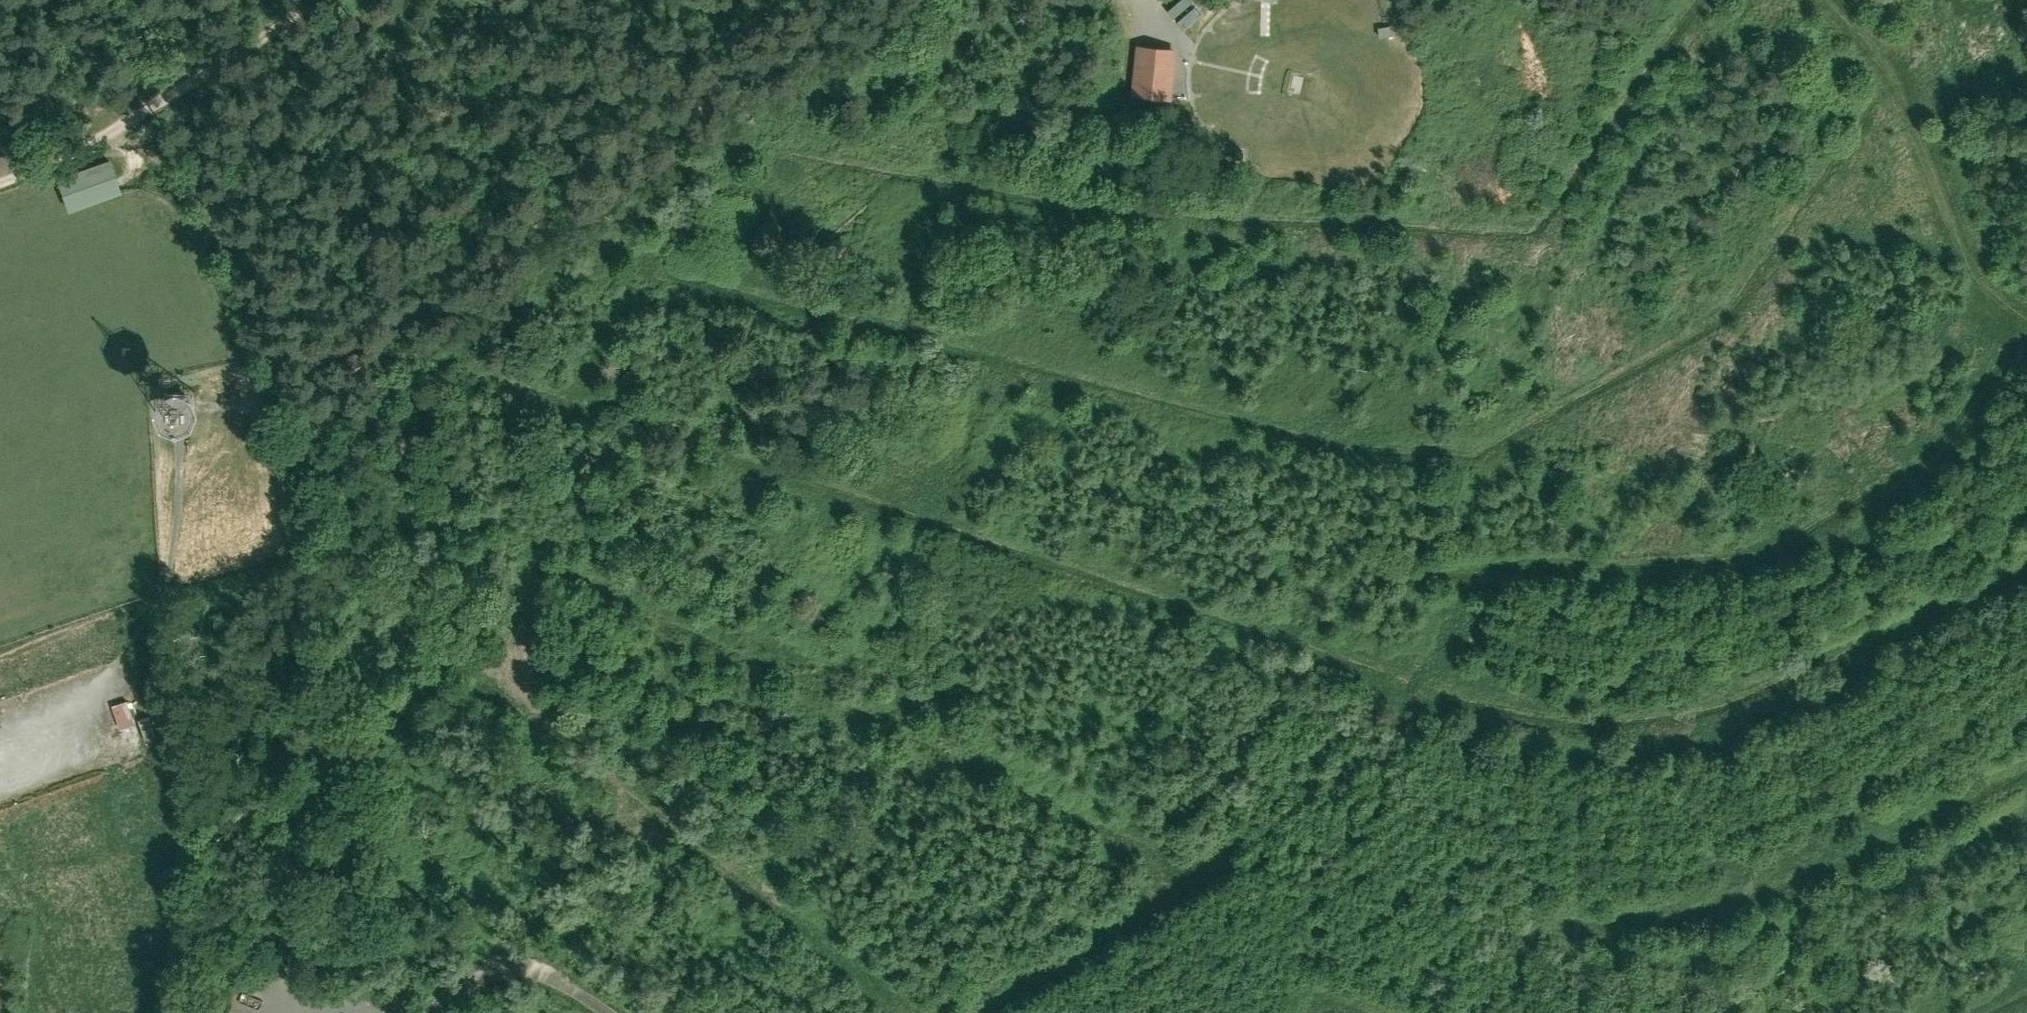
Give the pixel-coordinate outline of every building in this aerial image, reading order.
[(1168,8),(1182,26),(1201,11),(1192,0),(1177,0),(1168,8)] [(1173,51),(1137,49),(1134,98),(1170,100),(1173,51)] [(111,164),(60,180),(68,207),(119,191),(111,164)] [(155,390),(150,405),(154,417),(173,425),(188,418),(193,401),(186,387),(171,382),(155,390)] [(129,697),(112,702),(120,725),(136,720),(129,697)] [(134,728),(99,738),(104,753),(138,742),(134,728)]
